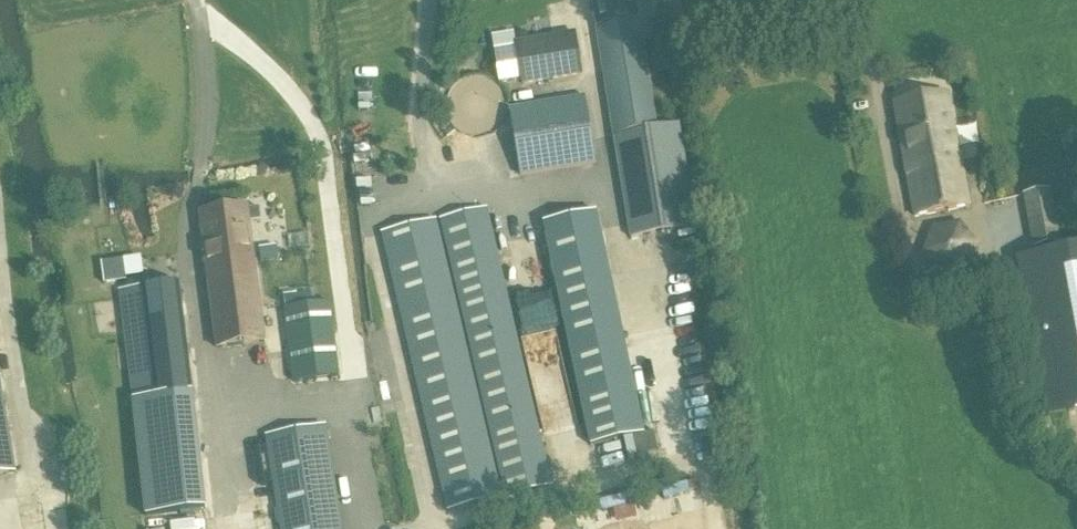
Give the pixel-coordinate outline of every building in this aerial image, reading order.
[(637,7),(636,0),(592,0),(631,238),(695,227),(678,124),(657,128),(643,41),(661,38),(655,4),(637,7)] [(524,86),(581,76),(574,34),(516,43),(524,86)] [(521,176),(596,164),(585,96),(509,109),(521,176)] [(914,217),(970,207),(948,96),(894,105),(914,217)] [(1055,213),(1052,198),(1050,189),(1023,195),(1027,218),(1055,213)] [(217,350),(266,343),(250,222),(261,221),(260,208),(249,209),(248,207),(199,213),(217,350)] [(506,497),(552,486),(487,208),(441,219),(506,497)] [(588,446),(643,435),(597,213),(543,224),(588,446)] [(447,511),(502,497),(436,220),(382,233),(447,511)] [(968,269),(977,244),(960,224),(933,228),(924,254),(942,274),(968,269)] [(1076,406),(1076,248),(1018,259),(1047,412),(1076,406)] [(200,469),(191,392),(179,285),(119,292),(134,400),(142,477),(146,517),(205,510),(200,469)] [(329,302),(285,308),(295,382),(339,376),(329,302)] [(16,473),(0,382),(0,476),(16,473)] [(325,429),(266,438),(281,528),(340,528),(325,429)]
